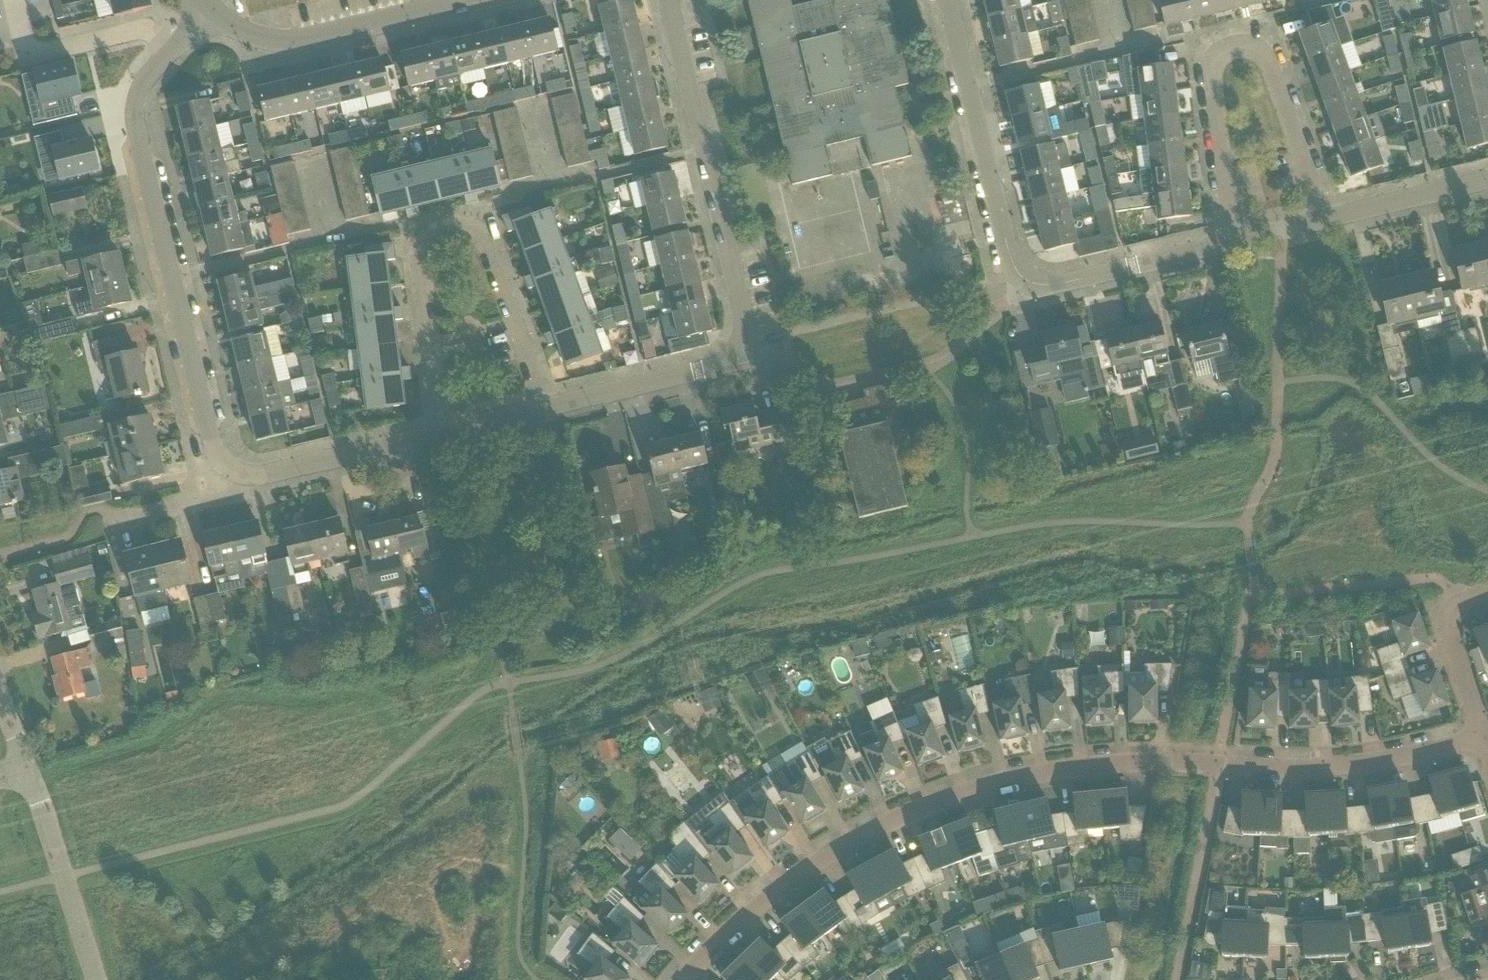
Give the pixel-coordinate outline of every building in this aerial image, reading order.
[(150,0),(111,0),(115,17),(152,7),(150,0)] [(605,32),(637,24),(632,0),(629,0),(599,7),(605,32)] [(792,185),(833,175),(826,146),(864,137),(871,166),(911,156),(895,88),(909,84),(902,55),(901,55),(894,26),(895,26),(889,0),(825,0),(784,10),(781,0),(748,0),(792,185)] [(1018,0),(984,0),(988,18),(1020,10),(1018,0)] [(1065,1),(1064,0),(1063,0),(1059,1),(1049,3),(1054,26),(1064,23),(1063,17),(1068,16),(1067,12),(1065,1)] [(1089,0),(1069,0),(1065,1),(1067,12),(1091,6),(1089,0)] [(1151,0),(1126,0),(1128,9),(1151,3),(1151,0)] [(1185,0),(1159,0),(1165,26),(1190,20),(1185,0)] [(1211,0),(1185,0),(1190,20),(1215,14),(1211,0)] [(1237,0),(1211,0),(1215,14),(1239,8),(1237,0)] [(1263,0),(1237,0),(1239,8),(1263,3),(1263,0)] [(1387,0),(1377,0),(1380,12),(1389,9),(1387,0)] [(1390,9),(1392,9),(1407,5),(1406,0),(1387,0),(1390,9)] [(1434,16),(1467,8),(1465,0),(1431,0),(1434,16)] [(1154,14),(1151,3),(1128,9),(1131,20),(1154,14)] [(65,18),(62,6),(54,8),(57,20),(65,18)] [(1093,17),(1091,6),(1067,12),(1068,16),(1070,23),(1093,17)] [(1313,30),(1300,35),(1308,59),(1340,47),(1352,43),(1343,19),(1337,21),(1331,6),(1307,12),(1313,30)] [(988,18),(994,42),(1026,34),(1038,31),(1032,7),(1020,10),(988,18)] [(1472,33),(1467,8),(1434,16),(1440,40),(1472,33)] [(562,16),(565,29),(566,34),(576,32),(572,14),(562,16)] [(1157,26),(1154,14),(1131,20),(1134,32),(1157,26)] [(1096,28),(1093,17),(1070,23),(1072,34),(1096,28)] [(549,19),(524,25),(532,57),(557,51),(549,19)] [(643,49),(637,24),(605,32),(611,56),(643,49)] [(532,57),(524,25),(500,31),(508,63),(532,57)] [(1099,40),(1096,28),(1072,34),(1075,46),(1099,40)] [(508,63),(500,31),(476,36),(483,68),(508,63)] [(1409,33),(1399,36),(1403,54),(1414,51),(1409,33)] [(1032,59),(1026,34),(994,42),(1000,67),(1032,59)] [(1397,53),(1393,35),(1383,37),(1387,55),(1397,53)] [(483,68),(476,36),(451,42),(458,74),(483,68)] [(1072,55),(1069,42),(1068,37),(1057,39),(1061,57),(1072,55)] [(458,74),(451,42),(427,48),(434,80),(437,91),(447,89),(445,78),(458,74)] [(1475,43),(1443,50),(1449,75),(1481,67),(1475,43)] [(569,47),(574,65),(584,63),(579,45),(569,47)] [(1348,71),(1340,47),(1308,59),(1317,82),(1348,71)] [(434,80),(427,48),(402,54),(409,86),(434,80)] [(649,73),(643,49),(611,56),(617,81),(649,73)] [(1172,66),(1161,67),(1156,49),(1146,51),(1122,56),(1127,95),(1142,93),(1142,94),(1175,90),(1172,66)] [(1418,70),(1414,51),(1403,54),(1408,72),(1418,70)] [(1402,71),(1397,53),(1387,55),(1392,73),(1402,71)] [(390,91),(382,59),(357,65),(365,97),(390,91)] [(73,63),(22,75),(23,81),(25,80),(28,92),(38,89),(47,123),(77,115),(74,102),(71,103),(69,97),(80,95),(73,63)] [(574,65),(578,83),(588,81),(584,63),(574,65)] [(1092,63),(1077,67),(1081,85),(1079,85),(1082,100),(1085,100),(1086,104),(1100,100),(1096,81),(1092,63)] [(365,97),(357,65),(332,71),(340,103),(365,97)] [(1077,67),(1067,69),(1072,87),(1079,85),(1081,85),(1077,67)] [(1487,91),(1481,67),(1449,75),(1455,99),(1487,91)] [(340,103),(332,71),(308,77),(316,109),(340,103)] [(1360,84),(1354,86),(1348,71),(1317,82),(1325,106),(1357,94),(1363,91),(1360,84)] [(651,82),(649,73),(617,81),(623,105),(655,98),(659,97),(655,81),(651,82)] [(316,109),(308,77),(283,83),(291,115),(316,109)] [(548,94),(566,89),(564,80),(546,84),(548,94)] [(291,115),(283,83),(258,89),(266,120),(266,121),(291,115)] [(1395,87),(1400,106),(1410,103),(1405,84),(1395,87)] [(1045,110),(1039,86),(1006,94),(1012,118),(1045,110)] [(533,87),(515,91),(517,101),(535,97),(533,87)] [(1412,90),(1416,108),(1427,106),(1423,88),(1412,90)] [(1178,115),(1175,90),(1142,94),(1145,120),(1178,115)] [(517,101),(515,91),(497,96),(499,106),(517,101)] [(1487,91),(1455,99),(1461,124),(1487,117),(1487,96),(1487,91)] [(250,110),(249,106),(246,92),(237,94),(241,113),(250,110)] [(575,92),(552,98),(555,109),(578,103),(575,92)] [(596,112),(591,94),(581,96),(585,114),(596,112)] [(1365,118),(1357,94),(1325,106),(1334,129),(1365,118)] [(661,122),(655,98),(623,105),(629,130),(661,122)] [(466,103),(468,110),(468,113),(469,113),(486,108),(484,99),(466,103)] [(177,109),(182,133),(214,126),(208,101),(177,109)] [(581,115),(578,103),(555,109),(558,120),(581,115)] [(1414,121),(1410,103),(1400,106),(1404,124),(1414,121)] [(520,118),(517,106),(494,112),(497,123),(520,118)] [(1431,125),(1427,106),(1416,108),(1421,127),(1431,125)] [(452,117),(450,107),(442,109),(444,119),(452,117)] [(1101,108),(1091,110),(1096,128),(1105,125),(1101,108)] [(1051,135),(1045,110),(1012,118),(1018,143),(1051,135)] [(600,130),(596,112),(585,114),(590,133),(600,130)] [(424,113),(406,117),(409,127),(427,123),(424,113)] [(1079,128),(1080,133),(1087,132),(1090,131),(1086,114),(1076,116),(1077,119),(1079,128)] [(584,126),(581,115),(558,120),(560,132),(584,126)] [(1181,141),(1178,117),(1178,115),(1145,120),(1148,145),(1181,141)] [(409,127),(406,117),(388,121),(391,131),(409,127)] [(1461,124),(1467,149),(1487,144),(1487,117),(1461,124)] [(523,129),(520,118),(497,123),(499,135),(523,129)] [(1374,141),(1365,118),(1334,129),(1342,153),(1374,141)] [(460,121),(452,123),(455,135),(463,134),(460,121)] [(667,147),(661,122),(629,130),(635,155),(667,147)] [(244,125),(248,143),(258,141),(254,123),(244,125)] [(455,135),(452,123),(445,124),(448,137),(449,137),(455,135)] [(1109,143),(1105,125),(1096,128),(1100,145),(1109,143)] [(220,150),(214,126),(182,133),(188,158),(220,150)] [(586,137),(584,126),(560,132),(563,143),(586,137)] [(365,127),(347,131),(349,141),(367,137),(365,127)] [(525,140),(523,129),(499,135),(502,146),(525,140)] [(349,141),(347,131),(329,136),(331,146),(349,141)] [(1094,150),(1090,131),(1087,132),(1080,133),(1084,153),(1094,150)] [(99,170),(91,140),(65,146),(61,132),(34,138),(38,154),(54,150),(61,180),(99,170)] [(402,135),(394,137),(397,149),(405,148),(402,135)] [(397,149),(394,137),(387,138),(390,151),(391,151),(397,149)] [(563,143),(566,154),(589,149),(586,137),(563,143)] [(1438,156),(1435,142),(1434,137),(1424,139),(1428,158),(1438,156)] [(309,140),(291,145),(293,155),(312,150),(309,140)] [(528,152),(525,140),(502,146),(505,157),(528,152)] [(262,159),(258,141),(248,143),(253,162),(262,159)] [(1184,166),(1181,141),(1148,145),(1151,170),(1184,166)] [(1383,166),(1374,141),(1342,153),(1351,177),(1383,166)] [(1423,160),(1420,146),(1418,141),(1408,143),(1413,162),(1423,160)] [(293,155),(291,145),(273,149),(276,159),(293,155)] [(1024,168),(1026,178),(1059,170),(1058,167),(1053,147),(1053,145),(1020,153),(1021,153),(1017,154),(1021,169),(1024,168)] [(356,158),(353,147),(330,152),(333,164),(356,158)] [(468,155),(467,149),(452,153),(453,158),(410,169),(408,163),(393,167),(395,172),(373,178),(374,184),(382,215),(406,209),(408,218),(419,215),(417,207),(465,196),(467,204),(478,201),(476,193),(499,187),(492,156),(490,150),(468,155)] [(592,160),(590,152),(589,149),(566,154),(568,166),(592,160)] [(604,149),(594,151),(590,152),(592,160),(596,159),(599,170),(609,167),(604,149)] [(220,150),(188,158),(194,182),(226,174),(241,171),(238,159),(236,160),(223,163),(220,150)] [(1094,150),(1084,153),(1087,162),(1096,160),(1094,150)] [(531,163),(528,152),(505,157),(508,169),(531,163)] [(1113,156),(1103,158),(1107,177),(1117,174),(1113,156)] [(359,169),(356,158),(333,164),(335,175),(359,169)] [(298,172),(295,161),(272,166),(275,178),(298,172)] [(534,174),(531,163),(508,169),(510,180),(534,174)] [(1098,166),(1088,169),(1093,187),(1103,185),(1098,166)] [(1187,191),(1184,166),(1151,170),(1139,171),(1142,197),(1154,195),(1187,191)] [(361,181),(359,169),(335,175),(338,186),(361,181)] [(1065,194),(1059,170),(1026,178),(1033,202),(1065,194)] [(256,174),(260,192),(270,190),(265,172),(256,174)] [(301,183),(298,172),(275,178),(277,189),(301,183)] [(673,173),(641,181),(647,206),(679,198),(673,173)] [(194,182),(200,207),(232,199),(226,174),(194,182)] [(1122,192),(1117,174),(1107,177),(1111,195),(1122,192)] [(611,179),(601,182),(605,200),(615,198),(611,179)] [(876,180),(867,183),(871,199),(880,197),(876,180)] [(364,192),(361,181),(338,186),(341,198),(364,192)] [(303,195),(301,183),(277,189),(280,200),(303,195)] [(1108,210),(1103,185),(1093,187),(1088,189),(1094,213),(1108,210)] [(87,208),(83,188),(66,192),(70,211),(87,208)] [(1122,199),(1113,202),(1116,212),(1156,207),(1157,220),(1190,216),(1187,191),(1154,195),(1142,197),(1122,199)] [(70,211),(66,192),(49,196),(54,215),(70,211)] [(367,203),(364,192),(341,198),(344,209),(367,203)] [(1033,202),(1039,227),(1071,219),(1065,194),(1033,202)] [(306,206),(303,195),(280,200),(283,212),(306,206)] [(278,196),(262,200),(266,215),(281,211),(278,196)] [(685,223),(679,198),(647,206),(653,230),(685,223)] [(236,214),(232,199),(200,207),(197,207),(197,208),(198,208),(201,222),(204,221),(206,231),(238,223),(238,224),(248,221),(246,211),(236,214)] [(370,215),(367,203),(344,209),(346,220),(370,215)] [(309,217),(306,206),(283,212),(286,223),(309,217)] [(103,208),(56,219),(64,254),(111,243),(103,208)] [(528,209),(503,217),(508,231),(516,229),(533,275),(524,278),(528,289),(537,286),(545,309),(553,332),(545,335),(549,346),(557,343),(565,366),(601,353),(601,352),(595,334),(600,332),(597,324),(594,315),(589,317),(581,296),(574,275),(579,273),(574,259),(569,261),(553,218),(559,216),(556,208),(533,217),(530,208),(528,209)] [(1077,243),(1076,244),(1079,258),(1118,248),(1109,209),(1094,213),(1100,238),(1077,243)] [(1131,231),(1127,214),(1126,212),(1116,214),(1120,233),(1131,231)] [(312,229),(309,217),(286,223),(288,234),(312,229)] [(1045,251),(1076,244),(1077,243),(1071,219),(1039,227),(1045,251)] [(248,221),(238,224),(238,223),(206,231),(212,256),(254,246),(248,221)] [(611,226),(616,245),(626,242),(622,224),(611,226)] [(687,232),(655,240),(661,265),(693,257),(691,249),(695,245),(692,235),(688,234),(687,232)] [(633,272),(626,242),(616,245),(623,275),(633,272)] [(393,244),(366,248),(365,248),(366,257),(341,260),(342,268),(348,267),(354,312),(348,313),(350,327),(355,327),(361,372),(355,372),(357,387),(363,387),(366,410),(404,405),(401,381),(410,380),(408,368),(400,369),(394,321),(402,320),(401,308),(392,310),(386,261),(395,260),(393,244)] [(1481,244),(1454,251),(1463,290),(1487,284),(1487,275),(1481,244)] [(599,257),(612,254),(610,247),(598,250),(597,249),(577,256),(578,258),(575,259),(577,265),(583,263),(599,257)] [(27,272),(42,269),(61,264),(57,249),(23,257),(27,272)] [(87,272),(90,286),(124,278),(118,253),(90,260),(89,257),(65,262),(69,276),(87,272)] [(614,262),(612,254),(599,257),(601,265),(614,262)] [(699,282),(693,257),(661,265),(667,289),(699,282)] [(0,264),(0,279),(8,277),(5,263),(0,264)] [(1434,273),(1407,279),(1417,318),(1440,313),(1443,312),(1440,299),(1434,273)] [(250,274),(218,282),(224,307),(256,299),(279,294),(283,293),(281,282),(254,288),(250,274)] [(130,301),(124,278),(90,286),(93,299),(76,303),(79,317),(102,312),(101,308),(130,301)] [(625,281),(629,299),(639,296),(635,279),(625,281)] [(1417,318),(1407,279),(1379,286),(1386,313),(1389,324),(1417,318)] [(705,306),(699,282),(667,289),(672,314),(673,314),(705,306)] [(283,293),(279,294),(281,303),(284,305),(287,306),(298,304),(295,290),(283,293)] [(263,325),(259,311),(284,305),(281,303),(279,294),(256,299),(224,307),(231,333),(263,325)] [(639,296),(629,299),(633,317),(643,314),(639,296)] [(612,309),(614,317),(626,314),(624,306),(612,309)] [(707,316),(705,306),(673,314),(672,314),(661,316),(670,355),(689,350),(686,337),(711,331),(711,330),(714,328),(711,316),(707,316)] [(628,321),(626,314),(614,317),(616,324),(628,321)] [(42,316),(26,320),(34,343),(78,332),(74,316),(44,324),(42,316)] [(308,319),(310,327),(323,324),(321,316),(308,319)] [(649,339),(646,328),(645,321),(635,323),(639,341),(649,339)] [(1160,322),(1133,329),(1143,370),(1145,378),(1168,372),(1172,387),(1187,383),(1181,360),(1170,363),(1160,322)] [(1045,347),(1028,351),(1035,382),(1058,377),(1062,379),(1082,374),(1085,370),(1083,361),(1098,357),(1095,344),(1095,342),(1090,343),(1086,328),(1076,331),(1075,327),(1072,328),(1071,326),(1069,323),(1060,325),(1059,329),(1059,331),(1042,335),(1045,347)] [(324,331),(323,324),(310,327),(312,334),(324,331)] [(1247,377),(1241,350),(1227,353),(1220,324),(1186,332),(1193,363),(1213,358),(1216,373),(1219,384),(1238,380),(1247,377)] [(1476,328),(1461,331),(1468,362),(1483,359),(1476,328)] [(1133,329),(1106,336),(1107,341),(1114,369),(1116,377),(1143,370),(1133,329)] [(1461,331),(1445,335),(1452,366),(1468,362),(1461,331)] [(232,342),(238,366),(270,359),(265,334),(232,342)] [(109,338),(93,342),(98,362),(107,360),(109,369),(117,398),(125,396),(135,393),(136,395),(141,394),(141,392),(147,390),(138,352),(126,354),(121,335),(109,338)] [(332,338),(319,340),(321,354),(334,352),(332,338)] [(1405,378),(1398,347),(1383,350),(1390,382),(1405,378)] [(301,358),(305,377),(315,374),(311,356),(301,358)] [(336,368),(334,357),(321,359),(323,369),(336,368)] [(1102,372),(1098,357),(1083,361),(1085,370),(1090,393),(1105,389),(1102,372)] [(276,383),(270,359),(238,366),(244,391),(276,383)] [(322,376),(324,383),(336,380),(334,373),(322,376)] [(319,392),(315,374),(305,377),(309,394),(319,392)] [(1247,377),(1238,380),(1243,401),(1237,402),(1242,421),(1257,417),(1247,377)] [(338,388),(336,380),(324,383),(325,391),(338,388)] [(290,381),(276,384),(276,383),(244,391),(250,415),(282,408),(282,407),(296,403),(290,381)] [(1123,382),(1109,384),(1114,407),(1128,404),(1123,382)] [(1187,383),(1172,387),(1178,411),(1193,407),(1187,383)] [(21,415),(22,415),(21,412),(47,406),(42,384),(15,391),(0,395),(0,420),(21,415)] [(918,481),(914,462),(899,401),(892,402),(888,385),(864,391),(866,399),(837,406),(844,434),(840,435),(859,518),(907,507),(902,485),(918,481)] [(733,442),(717,446),(722,468),(738,464),(736,452),(785,441),(777,409),(756,414),(754,404),(750,405),(750,403),(747,402),(736,404),(734,406),(735,409),(721,412),(725,428),(730,427),(733,442)] [(327,423),(322,404),(312,407),(317,426),(327,423)] [(288,433),(282,408),(250,415),(256,441),(288,433)] [(1051,408),(1029,413),(1038,450),(1059,445),(1051,408)] [(149,416),(118,423),(110,425),(117,454),(155,445),(149,416)] [(91,417),(59,425),(62,438),(94,430),(91,417)] [(708,463),(701,433),(674,439),(682,473),(694,470),(693,467),(708,463)] [(1127,463),(1159,455),(1155,437),(1122,445),(1127,463)] [(656,486),(683,480),(681,473),(682,473),(674,439),(646,446),(656,486)] [(19,479),(69,467),(64,445),(31,453),(8,459),(10,470),(0,473),(0,506),(13,503),(17,502),(16,501),(23,499),(19,479)] [(162,474),(155,445),(117,454),(124,483),(162,474)] [(1045,474),(1062,470),(1057,447),(1039,451),(1045,474)] [(652,521),(645,493),(644,487),(641,476),(640,476),(645,495),(632,499),(627,479),(625,468),(592,476),(595,490),(594,490),(595,494),(596,494),(601,516),(620,512),(626,535),(654,528),(652,521)] [(709,474),(716,505),(730,502),(723,470),(709,474)] [(108,486),(75,494),(78,508),(111,500),(108,486)] [(660,490),(645,493),(652,521),(654,528),(658,544),(671,541),(660,490)] [(0,506),(0,521),(1,526),(16,522),(21,521),(17,502),(13,503),(0,506)] [(443,558),(431,510),(417,514),(418,518),(394,523),(401,558),(412,555),(413,558),(429,554),(430,561),(443,558)] [(338,519),(312,526),(320,561),(321,561),(320,559),(333,556),(335,565),(348,561),(338,519)] [(258,522),(230,529),(237,559),(251,556),(254,566),(267,563),(264,549),(258,522)] [(401,558),(394,523),(365,530),(370,550),(366,551),(359,553),(363,567),(365,577),(384,572),(403,568),(401,558)] [(306,562),(320,559),(312,526),(284,533),(290,558),(292,557),(298,579),(310,576),(306,562)] [(217,532),(203,536),(209,562),(213,581),(241,574),(237,559),(230,529),(227,530),(226,528),(217,531),(217,532)] [(179,540),(153,547),(162,589),(190,582),(179,540)] [(162,589),(153,547),(125,553),(132,581),(135,595),(136,595),(140,611),(166,604),(162,589)] [(52,565),(58,584),(59,584),(60,587),(95,577),(89,555),(52,565)] [(363,567),(348,571),(358,613),(373,610),(365,577),(363,567)] [(58,584),(33,591),(41,618),(35,620),(40,638),(60,632),(72,629),(66,609),(74,607),(81,605),(75,586),(60,590),(60,587),(59,584),(58,584)] [(305,611),(300,587),(286,590),(292,614),(305,611)] [(292,614),(286,590),(272,594),(278,617),(292,614)] [(214,621),(226,618),(219,592),(207,594),(214,621)] [(214,621),(207,594),(192,598),(201,634),(198,635),(200,643),(218,639),(216,630),(214,621)] [(1430,650),(1429,647),(1417,613),(1416,614),(1416,615),(1394,622),(1393,621),(1392,622),(1399,643),(1376,651),(1385,676),(1409,668),(1405,657),(1428,649),(1428,650),(1430,650)] [(121,621),(88,630),(92,643),(124,634),(121,621)] [(1474,633),(1480,647),(1476,649),(1477,649),(1470,652),(1479,674),(1485,671),(1487,681),(1487,680),(1487,627),(1474,633)] [(140,629),(127,631),(133,667),(146,665),(140,629)] [(887,634),(873,639),(878,653),(891,649),(887,634)] [(866,641),(852,645),(855,660),(870,656),(866,641)] [(87,649),(53,659),(59,683),(56,684),(61,699),(87,691),(89,697),(102,694),(98,679),(87,682),(82,667),(91,665),(87,649)] [(817,661),(805,658),(802,670),(814,673),(817,661)] [(1144,664),(1144,672),(1124,672),(1125,690),(1129,689),(1130,721),(1129,721),(1129,723),(1158,722),(1158,721),(1156,721),(1156,693),(1168,693),(1172,664),(1144,664)] [(1125,694),(1125,690),(1124,672),(1124,665),(1097,667),(1098,675),(1081,677),(1082,691),(1084,691),(1087,724),(1085,725),(1085,726),(1105,724),(1112,724),(1114,723),(1114,722),(1113,722),(1111,695),(1125,694)] [(771,685),(762,668),(746,676),(755,693),(771,685)] [(1042,732),(1062,729),(1071,727),(1071,726),(1070,726),(1066,699),(1080,697),(1077,668),(1050,672),(1053,694),(1037,696),(1037,698),(1038,697),(1044,730),(1042,731),(1042,732)] [(1449,706),(1439,679),(1436,670),(1435,670),(1436,672),(1413,679),(1409,668),(1385,676),(1393,701),(1416,693),(1424,715),(1425,715),(1424,713),(1447,706),(1448,707),(1449,706)] [(1290,692),(1290,674),(1267,673),(1267,679),(1250,678),(1250,691),(1249,691),(1247,727),(1276,728),(1276,727),(1275,727),(1275,719),(1290,719),(1291,719),(1290,692)] [(1006,689),(990,692),(993,705),(992,706),(992,707),(994,707),(1001,739),(1000,739),(1000,741),(1020,736),(1026,735),(1029,734),(1028,733),(1027,733),(1021,706),(1035,704),(1030,675),(1004,681),(1006,689)] [(1374,712),(1367,676),(1344,678),(1345,689),(1330,691),(1332,717),(1331,717),(1332,723),(1332,725),(1331,725),(1331,727),(1360,723),(1360,722),(1359,722),(1358,714),(1374,712)] [(1290,727),(1289,727),(1289,728),(1318,727),(1318,726),(1317,726),(1317,724),(1332,723),(1331,717),(1332,717),(1330,691),(1329,680),(1306,681),(1306,692),(1291,692),(1290,692),(1291,719),(1290,719),(1290,727)] [(958,752),(977,747),(986,744),(986,743),(985,743),(977,717),(990,713),(984,685),(958,692),(964,713),(948,718),(948,719),(950,719),(959,750),(958,751),(958,752)] [(719,706),(712,688),(698,694),(705,712),(719,706)] [(917,766),(936,760),(945,756),(944,755),(943,756),(934,730),(947,725),(939,697),(913,706),(921,727),(905,733),(905,734),(907,733),(918,765),(917,765),(917,766)] [(662,711),(647,721),(658,739),(674,728),(662,711)] [(877,783),(902,772),(904,771),(904,770),(902,771),(891,745),(904,740),(894,713),(869,724),(872,731),(858,737),(864,750),(863,750),(863,752),(864,751),(878,781),(877,782),(877,783)] [(838,803),(856,793),(864,789),(864,788),(863,789),(850,764),(862,758),(851,731),(827,744),(831,751),(817,758),(823,770),(822,771),(822,772),(824,771),(839,801),(838,802),(838,803)] [(622,755),(618,739),(598,744),(602,760),(622,755)] [(809,753),(768,777),(780,796),(783,801),(787,799),(802,823),(800,823),(801,824),(818,814),(824,811),(826,809),(825,808),(824,809),(810,785),(822,778),(813,760),(809,753)] [(1466,769),(1448,774),(1459,813),(1461,822),(1476,818),(1485,815),(1474,783),(1470,784),(1466,769)] [(575,774),(559,773),(558,788),(574,789),(575,774)] [(1459,813),(1448,774),(1430,779),(1434,794),(1431,795),(1421,797),(1427,823),(1442,820),(1442,818),(1459,813)] [(768,777),(746,792),(762,815),(749,824),(766,847),(765,848),(765,849),(782,837),(787,834),(789,832),(788,831),(787,832),(772,809),(783,801),(780,796),(768,777)] [(1396,841),(1414,838),(1417,836),(1418,834),(1419,832),(1419,829),(1418,825),(1427,823),(1421,797),(1408,799),(1405,784),(1387,787),(1393,828),(1396,841)] [(1396,841),(1393,828),(1387,787),(1368,790),(1371,806),(1367,806),(1358,807),(1360,834),(1367,833),(1368,838),(1369,841),(1372,843),(1377,844),(1396,841)] [(1127,791),(1124,791),(1100,793),(1103,829),(1119,828),(1120,841),(1140,840),(1147,806),(1127,806),(1126,792),(1127,792),(1127,791)] [(1103,829),(1100,793),(1073,796),(1073,797),(1074,797),(1076,811),(1062,813),(1068,847),(1088,843),(1087,830),(1103,829)] [(1343,793),(1324,794),(1327,835),(1344,834),(1344,836),(1360,834),(1358,807),(1348,808),(1344,809),(1343,793)] [(1260,837),(1262,795),(1243,794),(1243,809),(1239,809),(1228,807),(1223,833),(1243,837),(1260,837)] [(1327,835),(1324,794),(1306,795),(1307,811),(1303,811),(1293,811),(1294,838),(1310,838),(1310,836),(1327,835)] [(1260,847),(1277,847),(1276,850),(1289,850),(1289,838),(1294,838),(1293,811),(1284,811),(1280,811),(1281,796),(1262,795),(1260,837),(1260,847)] [(1047,800),(1038,802),(1021,806),(1029,841),(1032,854),(1068,847),(1062,813),(1049,815),(1046,802),(1047,801),(1047,800)] [(731,875),(752,859),(754,857),(753,856),(752,857),(735,835),(745,827),(729,803),(708,820),(714,827),(701,836),(709,847),(708,848),(709,848),(710,848),(731,873),(730,874),(731,875)] [(1029,841),(1021,806),(994,812),(994,814),(996,813),(999,827),(986,831),(993,855),(998,871),(1019,864),(1015,844),(1029,841)] [(969,820),(961,823),(944,830),(956,863),(974,857),(981,876),(998,871),(993,855),(986,831),(973,835),(968,821),(970,821),(969,820)] [(699,904),(718,886),(720,885),(719,884),(718,885),(700,864),(710,855),(684,823),(672,834),(671,842),(676,847),(672,850),(687,867),(674,878),(675,879),(676,878),(698,902),(697,902),(699,904)] [(620,828),(609,840),(614,845),(625,833),(620,828)] [(956,863),(944,830),(918,839),(919,840),(920,840),(925,853),(913,859),(927,890),(946,881),(942,869),(956,863)] [(642,848),(625,833),(614,845),(631,861),(642,848)] [(1451,856),(1456,869),(1483,861),(1478,847),(1451,856)] [(895,850),(887,855),(871,863),(888,895),(902,887),(908,899),(927,890),(913,859),(901,864),(894,852),(895,851),(895,850)] [(888,895),(871,863),(847,876),(847,877),(848,877),(855,889),(844,896),(863,925),(880,914),(874,902),(888,895)] [(668,935),(687,916),(688,914),(688,913),(687,914),(667,895),(676,885),(657,864),(638,883),(644,889),(634,900),(643,909),(642,910),(643,911),(644,910),(668,933),(667,934),(668,935)] [(1462,896),(1471,923),(1485,918),(1487,924),(1487,923),(1487,872),(1486,865),(1469,870),(1476,891),(1462,896)] [(640,968),(657,947),(659,945),(658,945),(657,946),(636,928),(644,917),(614,889),(605,898),(616,907),(606,918),(623,932),(612,945),(613,946),(614,945),(640,966),(639,967),(640,968)] [(1209,914),(1204,940),(1204,941),(1203,945),(1215,947),(1216,943),(1223,944),(1222,956),(1243,957),(1246,911),(1246,908),(1226,907),(1227,893),(1210,889),(1205,913),(1209,914)] [(863,925),(844,896),(833,903),(825,892),(826,891),(825,890),(803,906),(824,935),(837,926),(845,936),(863,925)] [(1442,903),(1423,907),(1413,902),(1402,903),(1403,909),(1409,949),(1430,946),(1428,934),(1447,929),(1442,903)] [(567,917),(554,906),(547,915),(560,926),(567,917)] [(824,935),(803,906),(781,922),(782,923),(783,923),(791,934),(781,943),(803,969),(819,955),(811,945),(824,935)] [(1364,915),(1347,917),(1346,907),(1324,907),(1325,919),(1326,958),(1331,958),(1331,962),(1345,961),(1345,957),(1348,957),(1347,944),(1367,942),(1364,915)] [(1246,911),(1244,957),(1265,959),(1266,946),(1285,946),(1285,919),(1284,919),(1284,909),(1264,908),(1264,912),(1246,911)] [(1383,911),(1383,913),(1364,915),(1367,942),(1386,940),(1388,953),(1409,949),(1403,909),(1383,911)] [(1325,919),(1285,919),(1285,946),(1304,946),(1305,959),(1326,958),(1325,919)] [(1060,924),(1036,931),(1038,941),(1046,965),(1059,961),(1061,970),(1059,970),(1060,971),(1086,965),(1078,930),(1076,920),(1060,924)] [(1115,922),(1078,930),(1086,965),(1113,959),(1112,958),(1111,959),(1109,950),(1120,948),(1125,921),(1116,923),(1115,922)] [(943,933),(959,963),(963,972),(967,979),(1011,979),(1000,955),(985,962),(981,954),(973,958),(960,925),(943,933)] [(631,979),(630,978),(629,979),(607,963),(615,952),(593,933),(577,955),(594,968),(586,979),(630,979),(631,979)] [(754,946),(741,958),(762,979),(771,979),(778,973),(784,979),(790,979),(803,969),(781,943),(771,951),(761,941),(762,940),(761,939),(754,946)] [(1046,965),(1038,941),(1025,945),(1000,955),(1011,979),(1034,979),(1039,978),(1039,977),(1038,977),(1034,969),(1046,965)] [(741,958),(722,977),(723,978),(724,977),(726,979),(762,979),(741,958)] [(1203,963),(1191,962),(1191,979),(1203,979),(1203,963)] [(963,972),(959,963),(936,975),(939,979),(967,979),(963,972)]
